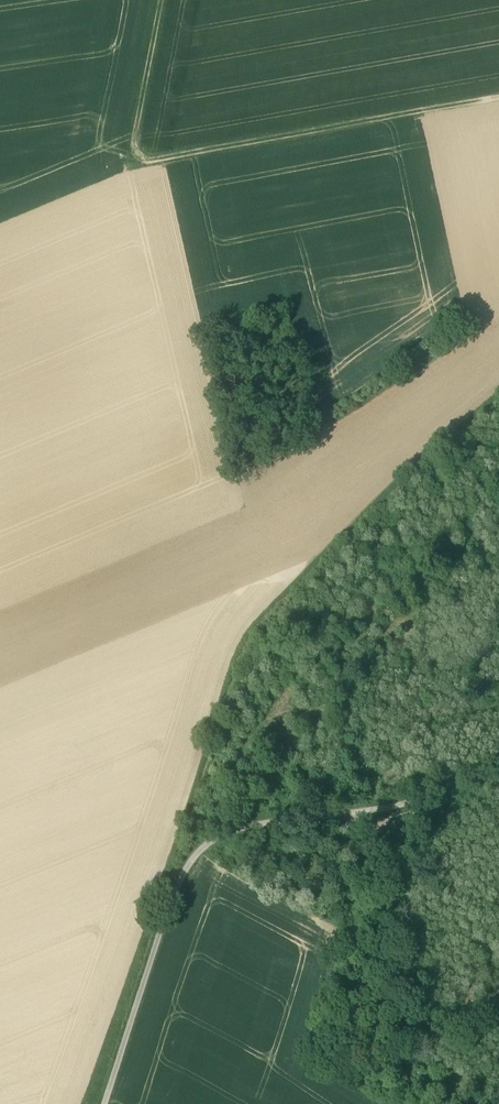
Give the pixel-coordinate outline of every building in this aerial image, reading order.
[(391,824),(401,821),(400,816),(390,818),(391,824)]
